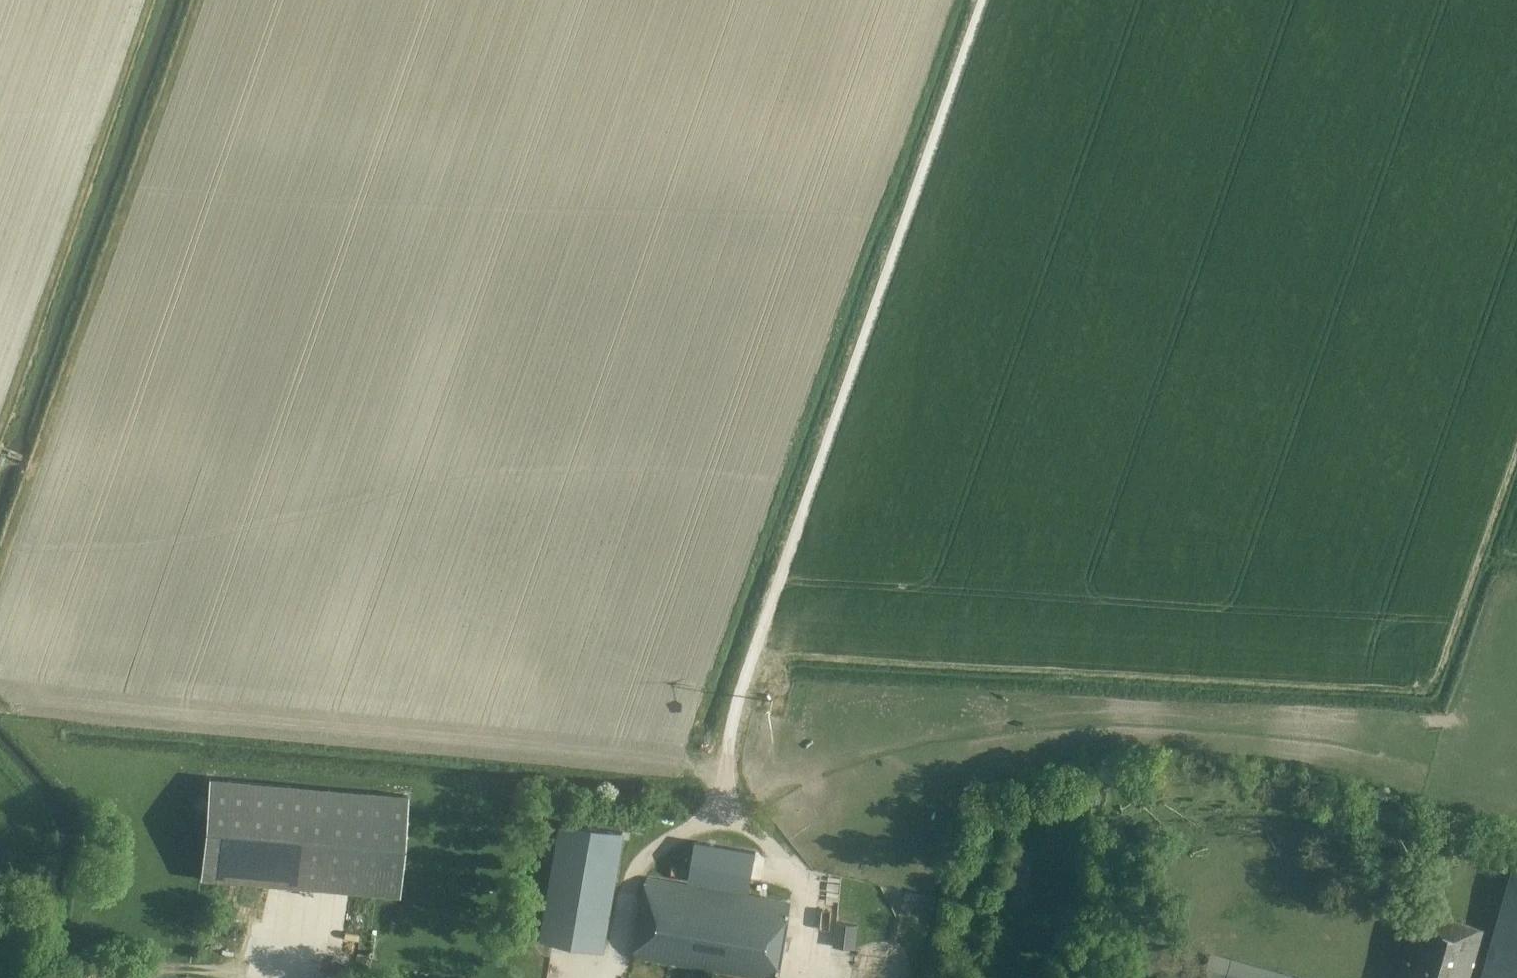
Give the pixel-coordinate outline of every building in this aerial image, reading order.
[(210,777),(201,878),(397,896),(406,794),(210,777)] [(538,941),(604,952),(625,833),(559,821),(538,941)] [(756,851),(695,840),(688,879),(749,889),(756,851)] [(1490,931),(1416,910),(1396,977),(1516,977),(1516,868),(1508,865),(1490,931)] [(714,974),(741,977),(777,977),(790,901),(646,877),(632,958),(669,964),(668,966),(714,974)] [(858,925),(834,923),(832,947),(856,949),(858,925)] [(1209,955),(1203,977),(1294,977),(1209,955)]
